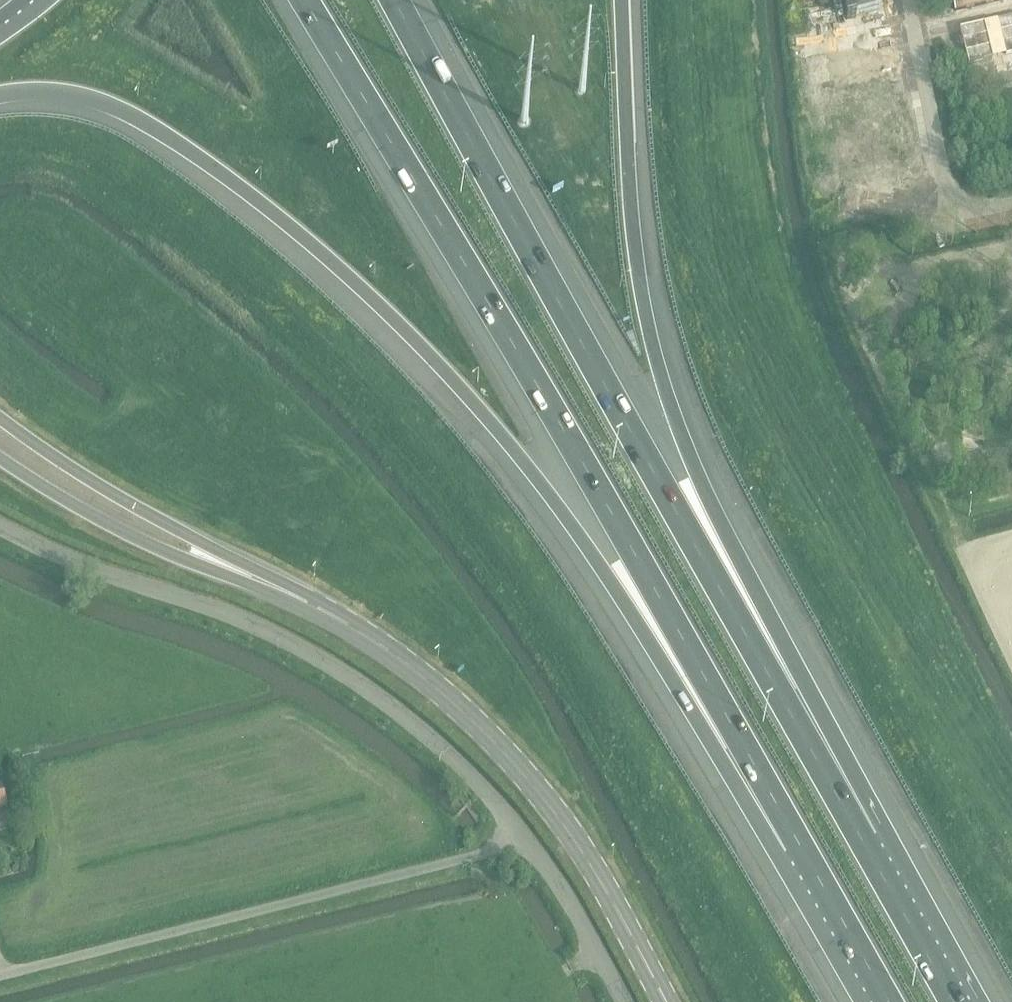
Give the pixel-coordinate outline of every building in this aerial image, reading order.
[(960,29),(968,64),(1011,53),(1011,16),(960,29)] [(578,91),(578,92),(578,93),(579,93),(579,94),(580,94),(580,95),(581,95),(582,95),(583,95),(584,95),(584,94),(585,94),(585,93),(586,93),(586,92),(586,91),(586,90),(586,89),(585,89),(585,88),(584,88),(584,87),(583,87),(582,87),(581,87),(580,87),(580,88),(579,88),(579,89),(578,89),(578,90),(578,91)] [(520,122),(520,123),(520,124),(521,124),(521,125),(522,125),(522,126),(523,126),(524,126),(525,126),(526,126),(526,125),(527,125),(527,124),(528,124),(528,123),(528,122),(528,121),(528,120),(527,120),(527,119),(526,119),(526,118),(525,118),(524,118),(523,118),(522,118),(522,119),(521,119),(521,120),(520,120),(520,121),(520,122)]
